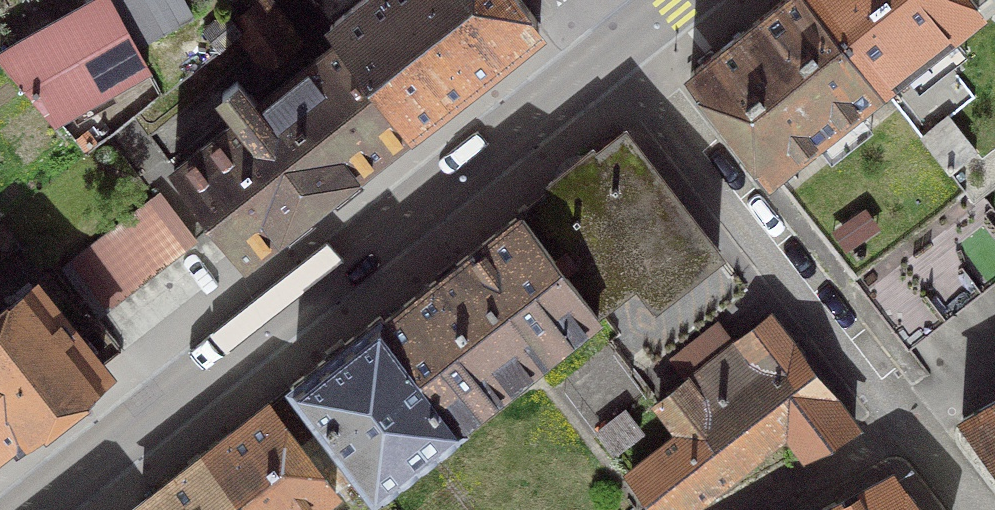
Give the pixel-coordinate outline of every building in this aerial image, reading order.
[(109,0),(95,0),(0,53),(0,55),(55,119),(148,67),(136,46),(109,0)] [(136,46),(191,15),(183,0),(109,0),(136,46)] [(409,126),(540,24),(521,0),(362,0),(330,25),(341,39),(409,126)] [(690,73),(770,173),(881,85),(813,0),(783,0),(690,73)] [(978,9),(972,0),(813,0),(881,85),(978,9)] [(266,10),(240,32),(267,65),(294,44),(266,10)] [(204,29),(219,48),(240,32),(226,11),(204,29)] [(241,118),(173,171),(241,258),(409,126),(341,39),(256,106),(237,81),(222,93),(241,118)] [(950,172),(976,151),(948,116),(922,136),(950,172)] [(552,189),(523,212),(598,310),(638,277),(656,299),(718,251),(625,132),(596,154),(592,149),(548,184),(552,189)] [(160,195),(65,268),(100,313),(195,240),(160,195)] [(864,295),(902,342),(994,269),(994,226),(978,204),(864,295)] [(556,343),(598,310),(523,212),(382,319),(458,418),(556,343)] [(103,366),(38,283),(0,314),(0,447),(103,366)] [(458,418),(382,319),(379,316),(292,384),(326,427),(359,470),(374,489),(461,422),(458,418)] [(805,454),(855,426),(769,317),(658,404),(682,432),(631,474),(659,509),(683,509),(787,430),(805,454)] [(556,343),(458,418),(461,422),(374,489),(391,509),(632,509),(636,507),(583,440),(613,416),(556,343)] [(963,419),(994,460),(994,401),(963,419)] [(326,427),(302,446),(268,404),(204,454),(248,509),(308,509),(335,489),(359,470),(326,427)] [(140,504),(144,509),(248,509),(204,454),(140,504)] [(827,509),(921,509),(892,474),(827,509)]
